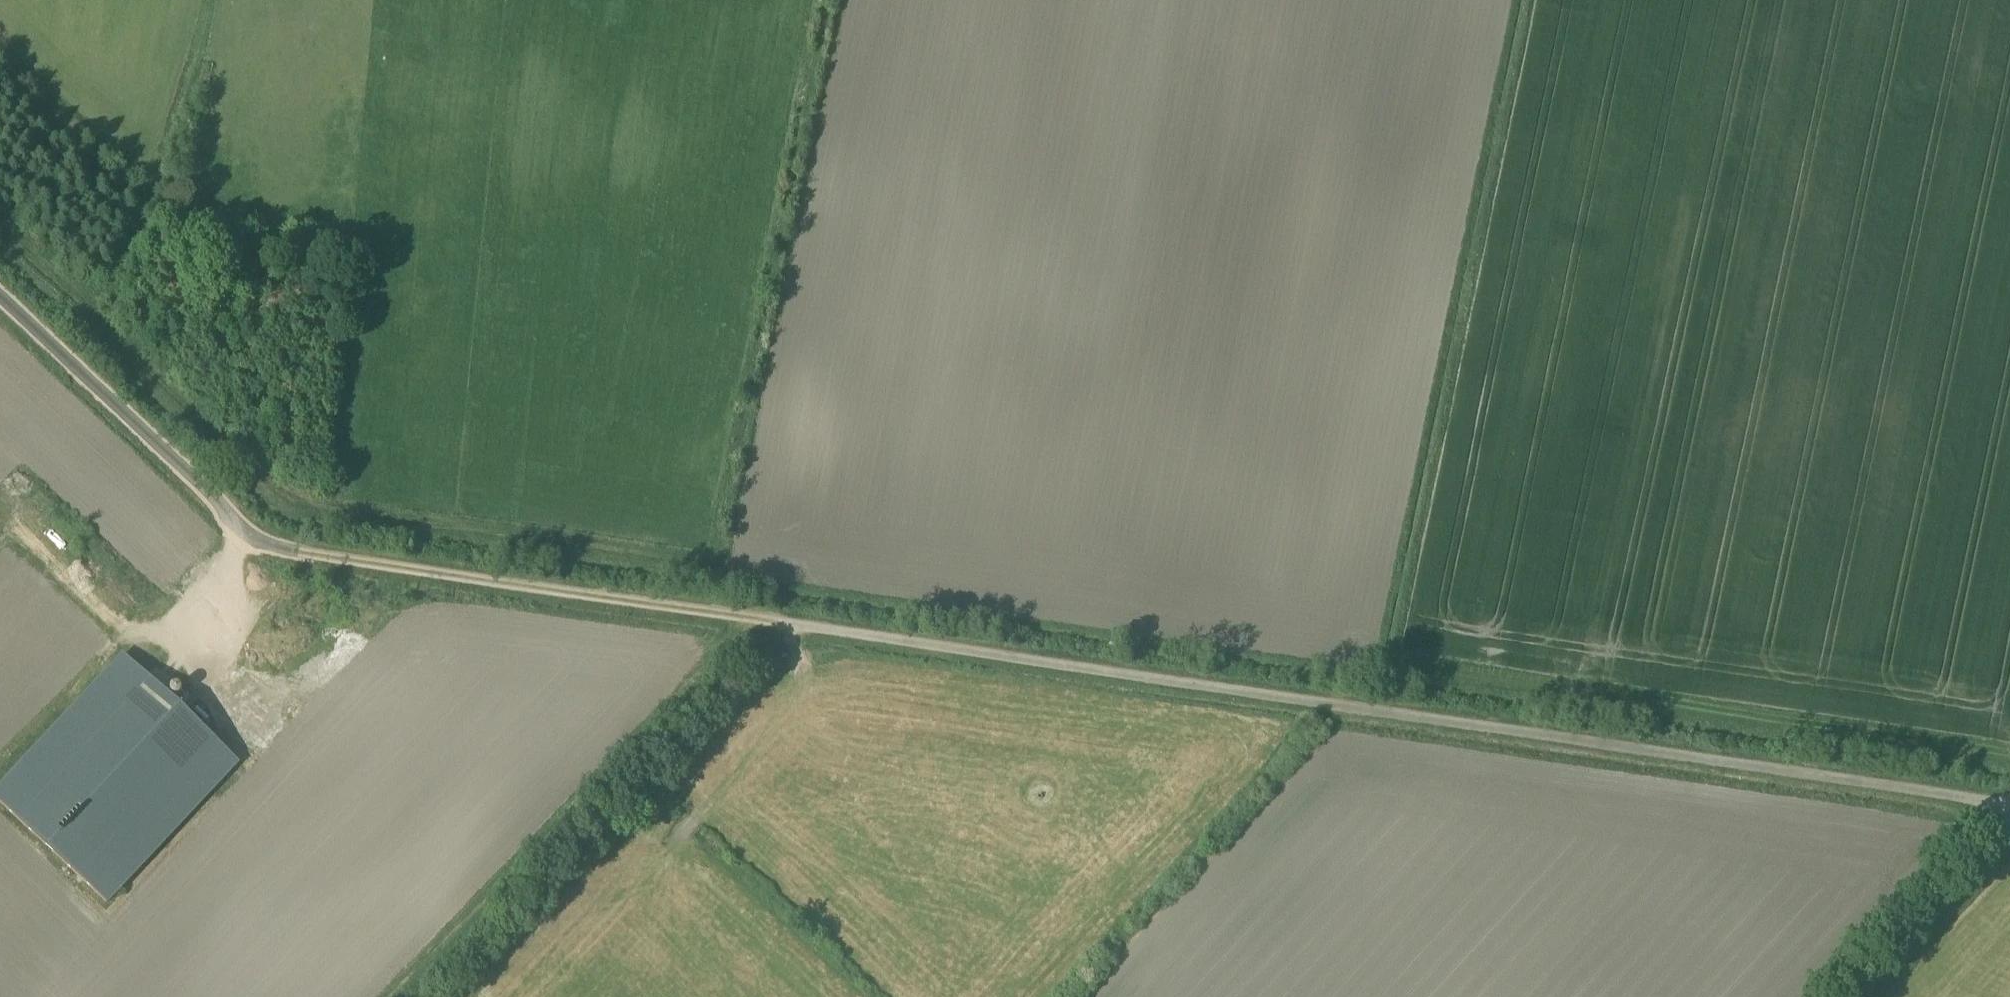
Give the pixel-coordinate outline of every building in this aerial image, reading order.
[(0,791),(0,805),(106,903),(237,761),(124,657),(0,791)]
